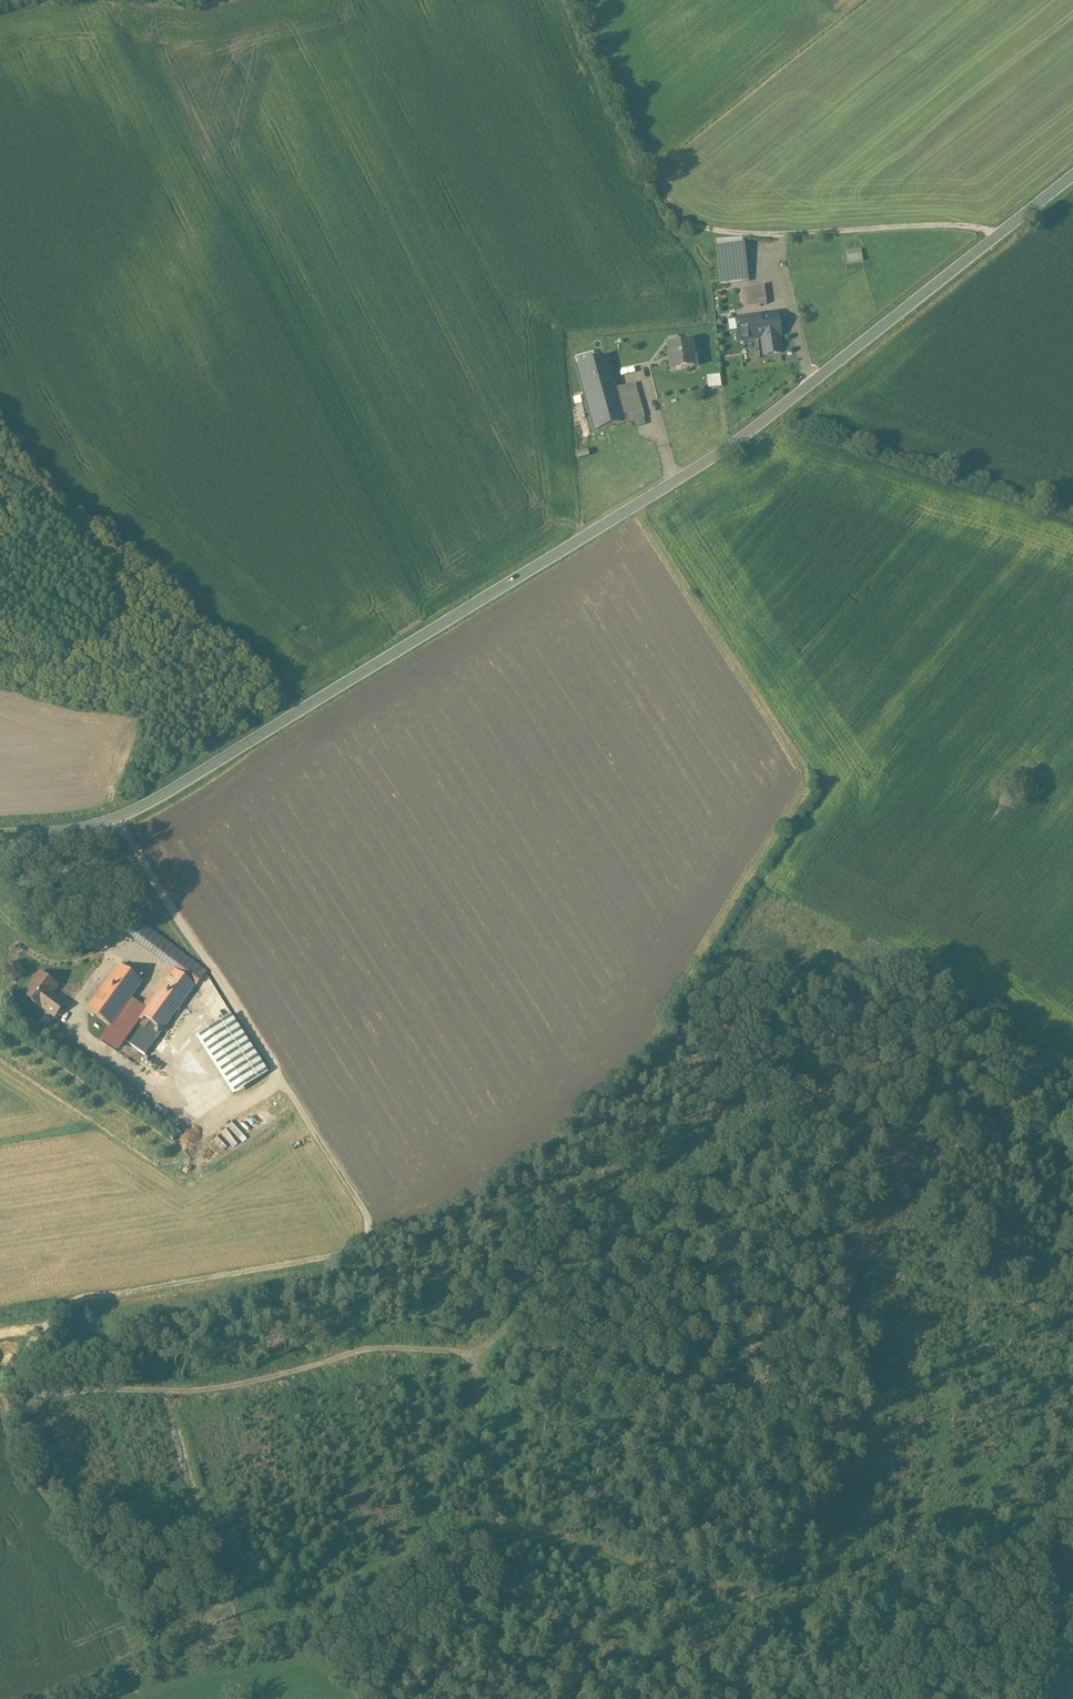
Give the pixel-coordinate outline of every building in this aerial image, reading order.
[(743,245),(716,248),(720,283),(747,280),(743,245)] [(861,250),(843,252),(845,263),(862,261),(861,250)] [(763,285),(743,288),(746,308),(766,305),(763,285)] [(777,314),(736,319),(739,341),(762,337),(765,355),(780,353),(778,335),(780,335),(777,314)] [(692,343),(668,346),(671,371),(695,368),(692,343)] [(608,358),(577,367),(594,431),(626,423),(617,389),(608,358)] [(711,388),(724,387),(723,374),(710,376),(711,388)] [(634,384),(617,389),(626,423),(643,418),(634,384)] [(185,957),(133,918),(123,932),(174,969),(175,970),(185,957)] [(93,931),(86,939),(90,942),(97,934),(93,931)] [(119,965),(87,1009),(110,1026),(142,982),(119,965)] [(174,969),(141,1016),(149,1021),(162,1031),(195,985),(175,970),(174,969)] [(57,986),(40,974),(24,995),(40,1008),(41,1006),(54,1016),(64,1004),(50,994),(57,986)] [(231,1015),(208,1029),(245,1087),(267,1072),(231,1015)] [(141,1016),(124,1039),(145,1055),(153,1044),(139,1034),(149,1021),(141,1016)] [(221,1151),(226,1147),(216,1134),(211,1138),(221,1151)]
